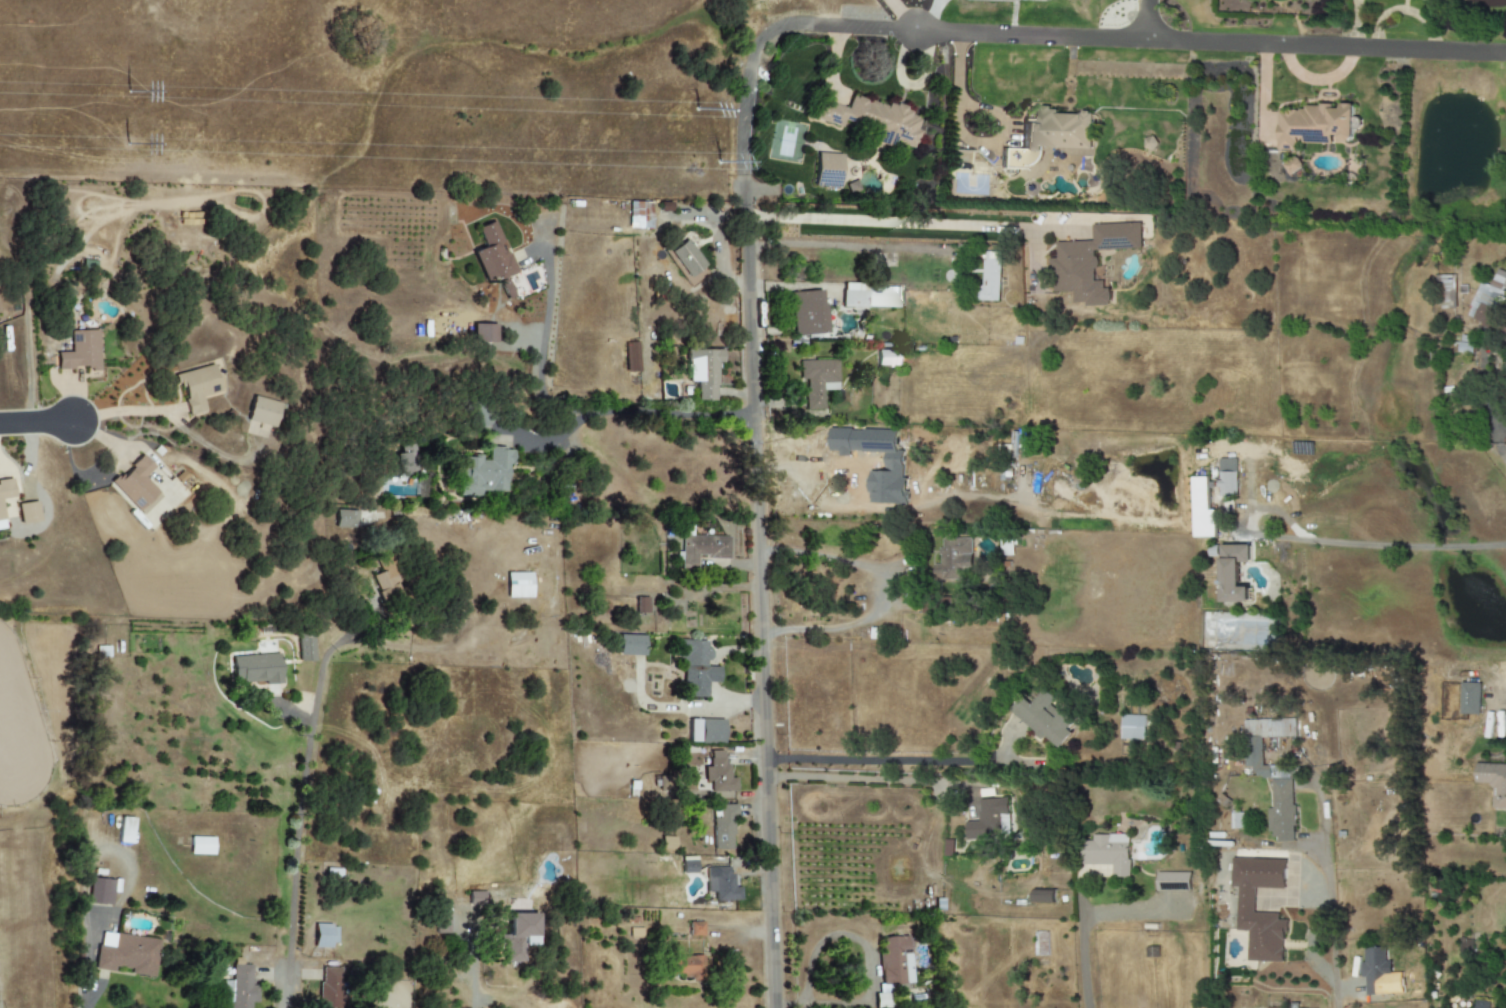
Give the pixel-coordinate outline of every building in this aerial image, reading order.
[(811,119),(840,129),(842,122),(880,135),(877,143),(891,148),(893,143),(913,149),(920,131),(916,129),(920,116),(852,93),(847,109),(818,99),(811,119)] [(1277,107),(1277,150),(1298,151),(1298,143),(1332,143),(1332,136),(1341,136),(1341,141),(1354,141),(1354,104),(1341,104),(1341,108),(1277,107)] [(1091,153),(1092,114),(1056,113),(1056,108),(1034,108),(1034,119),(1022,119),(1022,149),(1002,149),(1001,168),(1041,168),(1042,152),(1091,153)] [(840,188),(841,154),(816,153),(814,187),(840,188)] [(1282,164),(1289,177),(1302,170),(1296,157),(1282,164)] [(628,227),(651,228),(652,203),(629,202),(628,227)] [(483,281),(498,276),(499,280),(515,274),(503,242),(502,243),(494,221),(476,228),(484,248),(472,252),(483,281)] [(1142,249),(1141,223),(1092,224),(1093,241),(1056,243),(1057,258),(1051,258),(1053,293),(1074,292),(1075,306),(1111,305),(1110,289),(1104,289),(1104,281),(1096,281),(1095,251),(1142,249)] [(666,254),(686,280),(705,265),(686,240),(666,254)] [(983,285),(976,285),(976,301),(1000,301),(1001,252),(984,252),(983,285)] [(1466,315),(1493,328),(1505,299),(1505,298),(1503,297),(1505,289),(1505,273),(1497,269),(1489,287),(1480,283),(1466,315)] [(1438,309),(1453,309),(1452,275),(1437,276),(1438,309)] [(841,307),(869,308),(870,284),(842,284),(841,307)] [(790,292),(792,335),(825,334),(823,291),(790,292)] [(472,342),(493,343),(494,325),(472,324),(472,342)] [(56,353),(57,369),(99,368),(98,331),(70,331),(71,352),(56,353)] [(639,372),(638,342),(624,343),(625,373),(639,372)] [(724,350),(687,349),(686,382),(695,382),(695,401),(715,401),(716,363),(724,363),(724,350)] [(897,352),(878,351),(877,365),(897,366),(897,352)] [(822,410),(822,391),(838,390),(837,360),(799,361),(799,380),(804,380),(805,410),(822,410)] [(176,374),(187,416),(205,411),(201,397),(221,392),(214,364),(176,374)] [(274,428),(281,404),(252,396),(246,421),(274,428)] [(898,431),(830,429),(830,451),(839,451),(839,456),(850,457),(850,452),(886,453),(885,472),(870,472),(869,503),(905,504),(906,451),(898,451),(898,431)] [(460,496),(479,497),(479,492),(506,492),(506,464),(512,465),(512,448),(488,448),(488,458),(460,458),(460,496)] [(1219,497),(1236,497),(1237,472),(1219,472),(1219,497)] [(1208,477),(1191,478),(1193,538),(1216,537),(1215,510),(1209,510),(1208,477)] [(1,499),(14,498),(12,479),(0,480),(0,530),(4,529),(1,499)] [(20,524),(39,522),(37,502),(18,504),(20,524)] [(357,528),(358,511),(335,510),(334,527),(357,528)] [(697,557),(729,558),(730,537),(682,536),(681,569),(696,569),(697,557)] [(972,538),(941,538),(941,564),(934,564),(934,580),(965,580),(965,574),(972,574),(972,538)] [(1221,603),(1250,603),(1250,587),(1240,587),(1240,563),(1251,563),(1251,545),(1221,545),(1221,603)] [(382,571),(372,577),(382,598),(399,590),(397,585),(405,581),(391,553),(377,560),(382,571)] [(531,573),(505,573),(506,598),(531,598),(531,573)] [(313,635),(297,636),(298,662),(314,662),(313,635)] [(644,636),(618,635),(617,655),(644,656),(644,636)] [(687,697),(707,697),(707,683),(718,683),(719,667),(708,667),(708,641),(681,640),(680,687),(687,687),(687,697)] [(231,656),(232,683),(281,682),(280,654),(231,656)] [(1480,683),(1460,683),(1459,714),(1479,715),(1480,683)] [(1009,710),(1041,740),(1045,735),(1060,749),(1075,733),(1070,728),(1077,720),(1044,690),(1030,705),(1022,697),(1009,710)] [(1144,716),(1121,715),(1120,740),(1144,740),(1144,716)] [(724,720),(689,719),(689,742),(699,742),(699,743),(723,744),(724,720)] [(1243,720),(1245,767),(1254,767),(1254,777),(1276,776),(1276,766),(1262,766),(1261,738),(1297,737),(1296,719),(1243,720)] [(704,782),(710,782),(710,792),(736,791),(735,778),(729,778),(729,764),(724,764),(724,751),(710,751),(710,767),(704,767),(704,782)] [(1475,764),(1475,784),(1492,784),(1492,809),(1505,809),(1505,765),(1475,764)] [(1272,809),(1268,809),(1269,842),(1294,841),(1293,779),(1271,779),(1272,809)] [(1006,798),(977,800),(979,821),(965,822),(966,839),(1008,837),(1006,798)] [(733,805),(712,806),(713,850),(734,850),(733,805)] [(1230,829),(1243,829),(1242,814),(1230,814),(1230,829)] [(118,843),(131,844),(134,819),(121,817),(118,843)] [(1129,835),(1091,835),(1091,841),(1081,841),(1081,865),(1112,865),(1112,878),(1129,878),(1129,835)] [(214,838),(190,838),(190,854),(213,855),(214,838)] [(1247,961),(1284,962),(1286,920),(1278,920),(1279,913),(1254,913),(1254,888),(1285,889),(1286,859),(1230,858),(1230,887),(1237,888),(1236,931),(1248,931),(1247,961)] [(707,893),(713,893),(714,901),(740,900),(740,888),(732,888),(731,867),(706,868),(707,893)] [(1190,873),(1156,872),(1156,891),(1190,891),(1190,873)] [(112,905),(112,880),(88,879),(87,904),(112,905)] [(1054,890),(1032,889),(1031,902),(1054,903),(1054,890)] [(485,892),(468,892),(468,906),(485,905),(485,892)] [(434,934),(449,934),(448,905),(433,905),(434,934)] [(502,962),(522,963),(523,945),(536,946),(537,914),(507,913),(507,935),(498,935),(498,947),(502,947),(502,962)] [(703,923),(689,922),(688,936),(702,936),(703,923)] [(313,946),(336,947),(337,925),(314,925),(313,946)] [(158,940),(114,934),(112,947),(96,945),(93,967),(129,972),(129,974),(153,978),(158,940)] [(914,982),(907,935),(877,940),(884,987),(914,982)] [(1387,976),(1391,975),(1391,961),(1385,961),(1385,948),(1362,949),(1363,979),(1365,979),(1365,995),(1387,994),(1387,976)] [(671,977),(701,977),(701,956),(670,956),(671,977)] [(319,967),(318,1007),(340,1007),(341,968),(319,967)]
